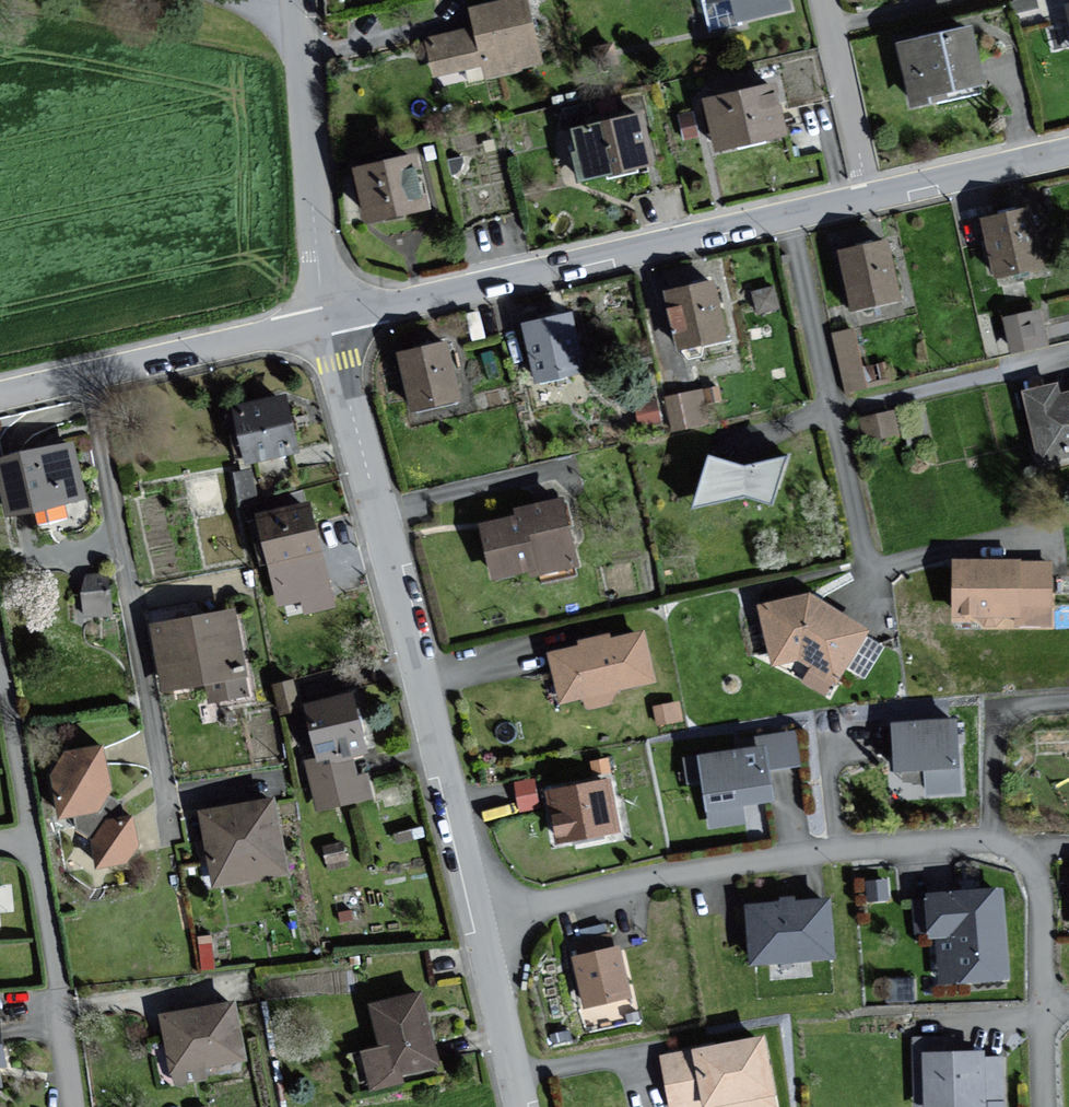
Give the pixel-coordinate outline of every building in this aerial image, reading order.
[(427,39),(437,78),(481,66),(485,81),(544,64),(526,0),(502,0),(467,10),(472,26),(427,39)] [(735,21),(794,8),(792,0),(731,0),(735,21)] [(970,26),(897,45),(912,104),(985,85),(970,26)] [(775,82),(705,100),(719,153),(788,135),(775,82)] [(643,113),(570,129),(575,151),(569,152),(576,183),(655,166),(643,113)] [(416,153),(352,169),(366,226),(430,210),(416,153)] [(1033,205),(984,217),(999,277),(1048,265),(1033,205)] [(887,239),(837,250),(850,309),(900,298),(887,239)] [(717,280),(669,291),(682,354),(731,343),(717,280)] [(1039,307),(1001,316),(1010,353),(1048,345),(1039,307)] [(576,314),(522,324),(532,379),(587,369),(576,314)] [(853,329),(832,334),(843,390),(864,386),(853,329)] [(453,344),(400,353),(411,412),(464,403),(453,344)] [(1022,392),(1039,464),(1068,457),(1068,394),(1062,396),(1059,384),(1022,392)] [(721,386),(678,395),(665,398),(672,430),(709,423),(705,405),(724,401),(721,386)] [(289,391),(234,404),(248,466),(303,453),(289,391)] [(896,412),(862,419),(867,443),(901,436),(896,412)] [(0,462),(0,487),(8,521),(89,503),(77,445),(0,462)] [(748,467),(710,456),(696,504),(745,496),(772,502),(786,457),(748,467)] [(576,545),(567,500),(519,509),(521,517),(484,524),(495,581),(573,566),(569,546),(576,545)] [(315,506),(262,517),(274,572),(327,560),(315,506)] [(1023,559),(956,560),(956,623),(1048,623),(1048,566),(1023,566),(1023,559)] [(114,608),(108,569),(80,573),(86,612),(114,608)] [(868,630),(810,594),(759,606),(774,664),(801,659),(836,680),(868,630)] [(236,611),(151,628),(164,692),(203,684),(207,706),(254,697),(236,611)] [(583,649),(552,654),(560,702),(659,685),(650,633),(617,639),(616,632),(582,638),(583,649)] [(356,694),(311,704),(305,679),(276,686),(283,716),(309,711),(321,763),(370,752),(356,694)] [(950,721),(885,726),(888,774),(921,772),(922,797),(956,794),(950,721)] [(767,749),(703,753),(707,807),(774,803),(772,770),(799,768),(796,733),(766,735),(767,749)] [(66,753),(55,776),(63,820),(100,813),(114,790),(109,748),(66,753)] [(613,776),(549,786),(558,845),(622,835),(613,776)] [(278,798),(202,810),(214,891),(291,879),(278,798)] [(109,819),(94,843),(102,872),(131,864),(140,850),(136,816),(109,819)] [(1003,888),(924,892),(926,935),(938,934),(940,982),(1007,979),(1003,888)] [(826,902),(750,907),(753,964),(829,960),(826,902)] [(620,948),(573,962),(589,1015),(635,1001),(620,948)] [(427,993),(374,1004),(384,1049),(365,1053),(373,1092),(407,1085),(405,1075),(443,1067),(427,993)] [(240,1003),(161,1015),(170,1076),(249,1064),(240,1003)] [(0,1021),(0,1088),(4,1087),(0,1067),(11,1065),(3,1020),(0,1021)] [(664,1057),(673,1106),(780,1106),(768,1038),(664,1057)] [(914,1039),(916,1106),(921,1106),(975,1105),(975,1106),(1005,1106),(1004,1057),(985,1058),(985,1051),(956,1052),(955,1038),(914,1039)]
